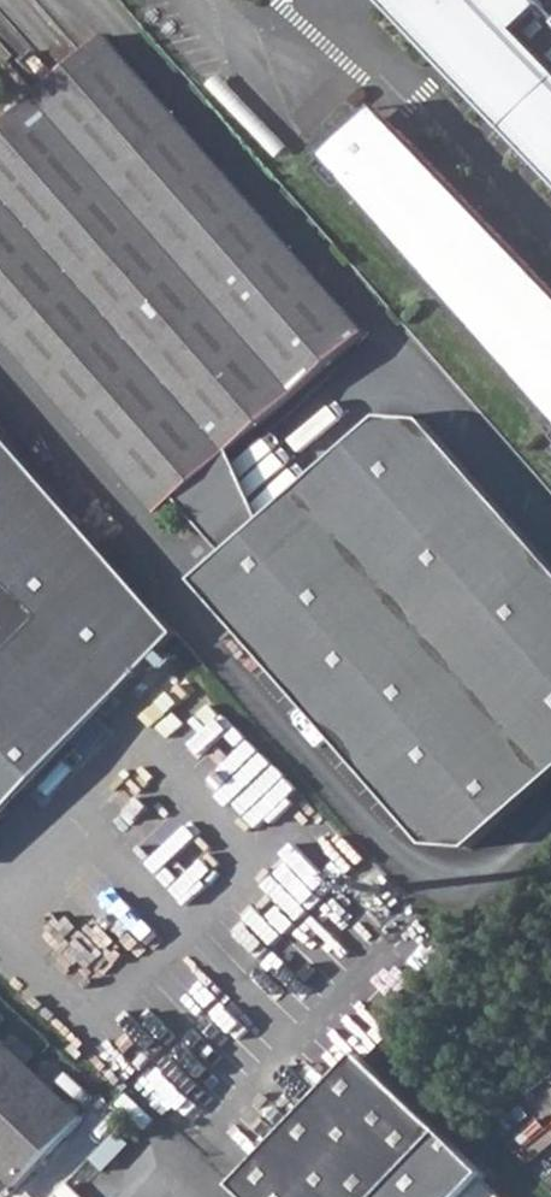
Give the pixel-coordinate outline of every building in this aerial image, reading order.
[(544,0),(386,0),(384,2),(550,176),(550,7),(544,0)] [(160,511),(230,451),(321,372),(364,333),(123,58),(59,115),(40,93),(0,128),(0,328),(160,511)] [(325,159),(550,417),(550,288),(380,110),(325,159)] [(195,580),(426,845),(469,848),(550,776),(550,564),(423,419),(382,416),(263,520),(225,553),(195,580)] [(39,619),(0,582),(0,661),(39,619)] [(16,1187),(84,1117),(0,1037),(0,1171),(16,1187)] [(250,1196),(387,1196),(448,1126),(361,1051),(313,1107),(280,1078),(246,1116),(280,1146),(242,1190),(250,1196)] [(479,1176),(460,1196),(500,1196),(479,1176)]
